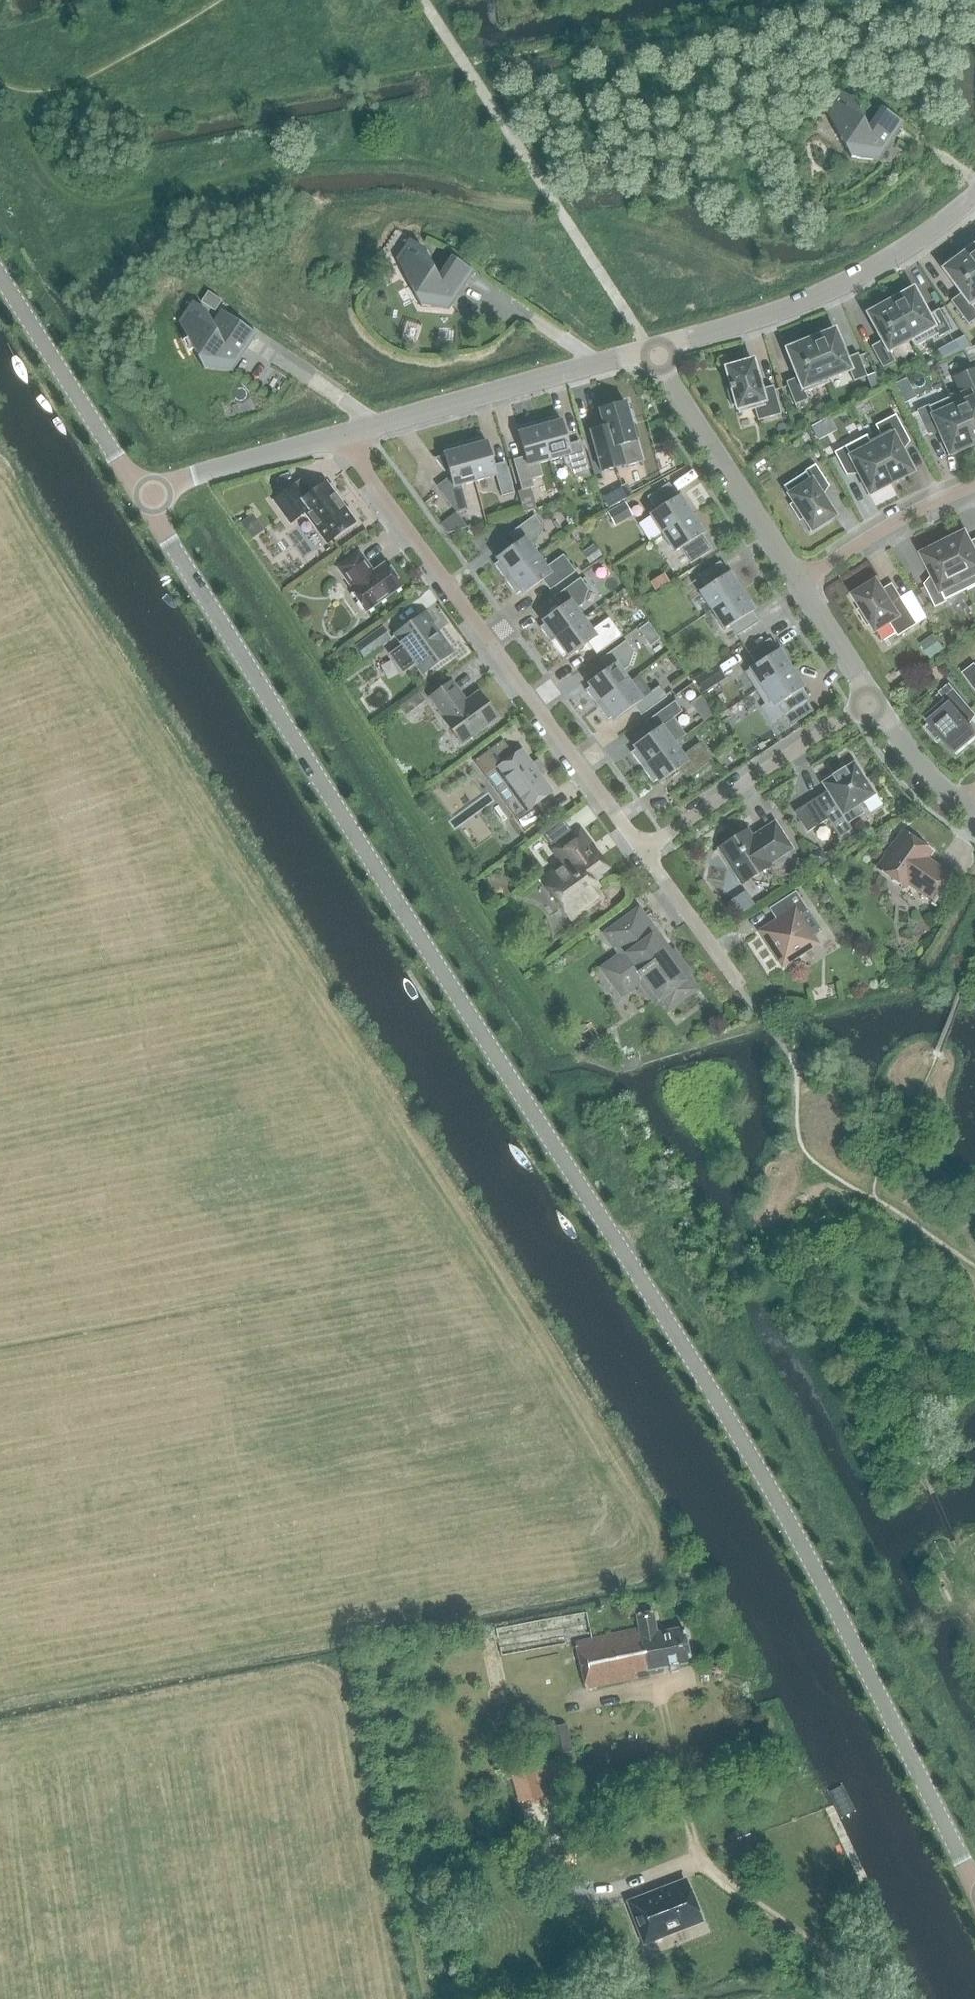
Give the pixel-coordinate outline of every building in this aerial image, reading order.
[(849,158),(878,160),(903,123),(879,107),(866,127),(851,99),(837,90),(836,91),(850,100),(832,126),(849,158)] [(473,272),(450,256),(437,276),(422,248),(408,239),(407,240),(421,249),(403,275),(420,307),(448,309),(473,272)] [(963,254),(974,270),(974,245),(963,254)] [(974,304),(974,270),(963,254),(942,269),(960,293),(950,301),(967,324),(974,319),(974,311),(971,306),(974,304)] [(912,289),(889,301),(910,339),(909,339),(913,348),(936,336),(937,338),(949,331),(937,309),(926,315),(912,289)] [(888,351),(909,339),(910,339),(889,301),(866,314),(881,340),(870,346),(881,368),(894,361),(888,351)] [(231,372),(256,334),(219,310),(211,322),(205,310),(186,338),(203,369),(231,372)] [(834,330),(810,340),(825,379),(826,379),(848,370),(853,381),(866,376),(857,353),(845,358),(834,330)] [(828,383),(826,379),(825,379),(810,340),(785,349),(796,377),(785,382),(794,405),(807,399),(804,393),(828,383)] [(760,389),(752,360),(725,368),(729,385),(727,386),(729,390),(726,390),(730,405),(735,404),(737,414),(754,409),(757,421),(780,414),(772,386),(760,389)] [(955,377),(961,392),(949,397),(970,445),(974,443),(974,368),(955,377)] [(948,455),(970,445),(949,397),(929,406),(928,405),(916,410),(926,434),(937,430),(948,455)] [(630,411),(626,409),(624,402),(598,410),(603,428),(589,432),(600,471),(623,465),(623,466),(642,461),(636,439),(635,439),(631,424),(633,421),(630,411)] [(870,445),(890,483),(911,472),(898,447),(909,442),(894,414),(874,425),(879,435),(867,441),(869,446),(870,445)] [(555,417),(538,422),(549,460),(562,457),(563,462),(576,479),(589,475),(581,446),(569,450),(560,420),(557,421),(555,417)] [(549,460),(538,422),(520,427),(521,431),(518,432),(526,462),(514,465),(521,490),(517,491),(521,506),(535,502),(531,487),(533,487),(531,479),(542,476),(538,463),(549,460)] [(463,443),(474,481),(495,475),(501,496),(513,492),(506,467),(494,471),(486,441),(482,442),(481,438),(463,443)] [(868,494),(890,483),(870,445),(869,446),(859,451),(854,442),(833,452),(845,475),(856,470),(868,494)] [(443,453),(443,455),(434,458),(443,471),(448,470),(451,483),(449,483),(439,491),(456,513),(467,510),(460,485),(474,481),(463,443),(445,448),(447,452),(443,453)] [(811,530),(833,516),(819,493),(828,486),(814,464),(803,471),(804,473),(782,487),(793,503),(789,505),(799,520),(803,518),(811,530)] [(303,513),(326,543),(355,522),(325,482),(304,498),(294,485),(272,501),(289,523),(303,513)] [(661,534),(690,515),(681,500),(682,500),(679,495),(677,497),(668,483),(646,497),(655,511),(649,515),(661,534)] [(601,497),(608,509),(626,499),(619,487),(601,497)] [(624,502),(606,512),(613,525),(631,516),(624,502)] [(252,514),(239,524),(250,539),(263,529),(252,514)] [(493,564),(504,579),(537,556),(529,545),(533,541),(542,526),(533,515),(512,530),(520,540),(495,558),(497,561),(493,564)] [(700,529),(690,515),(661,534),(673,552),(679,548),(689,564),(711,550),(701,534),(703,533),(700,528),(700,529)] [(967,590),(974,586),(974,552),(965,532),(943,543),(967,590)] [(946,600),(967,590),(943,543),(922,554),(934,579),(924,584),(935,607),(947,601),(946,600)] [(593,544),(581,553),(588,564),(600,555),(593,544)] [(401,586),(392,573),(393,570),(389,565),(386,565),(384,563),(372,571),(358,552),(336,567),(350,587),(349,589),(365,611),(401,586)] [(537,556),(504,579),(515,594),(519,591),(521,594),(546,577),(553,587),(574,571),(562,555),(545,567),(537,556)] [(711,611),(740,591),(731,577),(732,577),(729,572),(727,574),(719,562),(697,576),(705,588),(698,592),(711,611)] [(663,573),(648,582),(654,592),(669,583),(663,573)] [(539,627),(550,642),(582,618),(575,609),(582,604),(587,588),(579,578),(558,593),(565,603),(541,621),(543,624),(539,627)] [(898,636),(918,624),(901,598),(891,604),(877,581),(854,595),(862,608),(858,610),(867,625),(871,623),(876,631),(889,623),(898,636)] [(912,592),(924,612),(924,613),(929,610),(926,605),(928,604),(919,588),(912,592)] [(749,606),(740,591),(711,611),(723,629),(729,625),(736,636),(758,622),(751,611),(753,610),(750,605),(749,606)] [(395,634),(402,644),(388,654),(402,672),(415,662),(423,672),(450,653),(429,625),(433,622),(425,612),(395,634)] [(582,618),(550,642),(561,657),(565,654),(567,657),(592,639),(600,651),(621,635),(608,617),(591,630),(582,618)] [(381,626),(354,646),(363,659),(390,639),(381,626)] [(919,644),(930,659),(942,650),(932,635),(919,644)] [(744,672),(756,690),(790,668),(781,654),(782,654),(779,649),(777,651),(769,639),(747,653),(755,665),(744,672)] [(584,690),(595,705),(628,681),(621,671),(628,666),(633,651),(625,640),(604,656),(611,666),(586,684),(589,687),(584,690)] [(702,693),(723,679),(714,664),(692,679),(702,693)] [(974,664),(962,673),(974,690),(974,665),(974,664)] [(799,683),(790,668),(756,690),(765,703),(760,707),(770,723),(808,699),(801,688),(803,687),(800,682),(799,683)] [(496,718),(477,692),(465,701),(451,681),(429,697),(443,717),(442,718),(461,744),(496,718)] [(628,681),(595,705),(606,720),(611,717),(613,720),(637,702),(645,712),(666,697),(658,686),(641,699),(628,681)] [(974,739),(974,733),(962,717),(971,710),(949,684),(939,692),(944,699),(923,717),(929,724),(925,728),(937,742),(941,738),(956,755),(974,739)] [(630,752),(641,767),(674,744),(661,726),(681,711),(674,701),(649,718),(657,729),(632,746),(634,749),(630,752)] [(674,744),(641,767),(652,782),(656,779),(658,783),(683,765),(690,775),(711,759),(699,743),(682,755),(674,744)] [(484,776),(514,818),(524,831),(544,816),(535,804),(551,792),(520,750),(484,776)] [(850,829),(846,823),(861,813),(857,806),(875,795),(853,761),(820,782),(830,799),(819,806),(814,799),(793,812),(806,832),(827,819),(838,837),(850,829)] [(561,819),(541,834),(550,845),(569,831),(561,819)] [(718,848),(741,884),(769,865),(768,863),(791,849),(774,823),(751,837),(746,829),(718,848)] [(562,863),(547,874),(539,879),(548,891),(549,890),(568,916),(598,894),(589,881),(604,870),(595,858),(598,856),(579,831),(553,850),(562,863)] [(925,858),(929,851),(902,832),(876,868),(903,887),(906,884),(930,900),(949,874),(925,858)] [(795,858),(792,872),(805,875),(808,861),(795,858)] [(758,931),(781,966),(810,948),(812,937),(799,916),(807,910),(795,891),(775,904),(782,916),(758,931)] [(670,1005),(692,989),(683,976),(687,974),(670,951),(667,954),(654,936),(651,938),(635,915),(640,911),(639,910),(604,936),(605,937),(608,935),(619,950),(623,947),(628,955),(610,968),(623,987),(638,976),(647,988),(650,986),(659,997),(662,994),(670,1005)] [(637,1629),(621,1632),(590,1638),(575,1641),(584,1689),(648,1676),(647,1671),(690,1662),(682,1627),(655,1632),(652,1612),(634,1616),(637,1629)] [(553,1755),(571,1752),(565,1724),(548,1728),(553,1755)] [(546,1763),(521,1769),(529,1800),(554,1794),(546,1763)] [(701,1922),(684,1879),(626,1901),(643,1944),(701,1922)]
